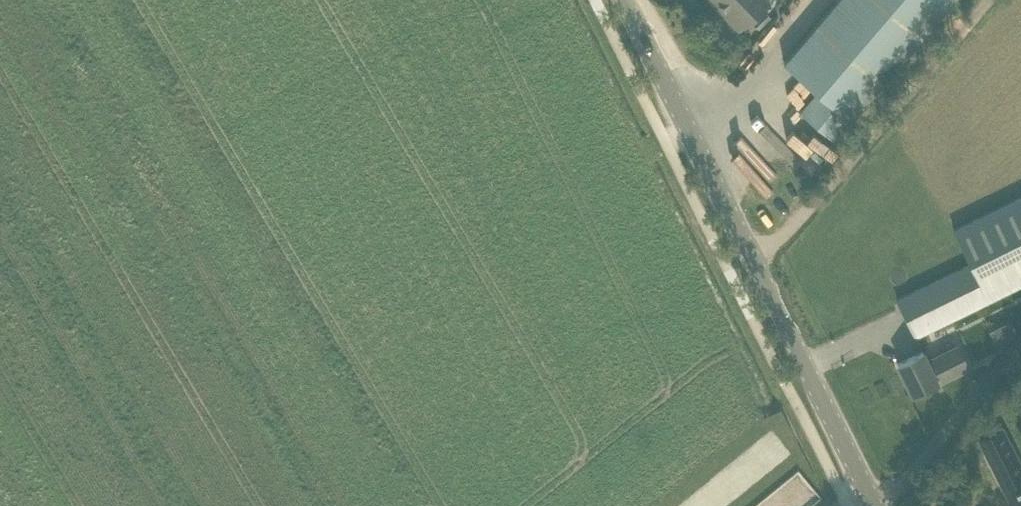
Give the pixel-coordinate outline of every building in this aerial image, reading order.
[(739,29),(750,19),(762,7),(769,0),(711,0),(739,29)] [(832,139),(951,0),(835,0),(784,61),(817,90),(799,110),(832,139)] [(762,7),(750,19),(758,27),(770,15),(762,7)] [(897,298),(897,299),(915,336),(1020,283),(1020,194),(950,228),(951,230),(967,263),(963,265),(897,298)] [(927,357),(924,349),(897,362),(912,393),(968,366),(957,342),(927,357)] [(980,438),(1006,492),(1020,484),(1020,467),(1001,428),(980,438)] [(727,501),(736,479),(718,471),(709,493),(727,501)]
